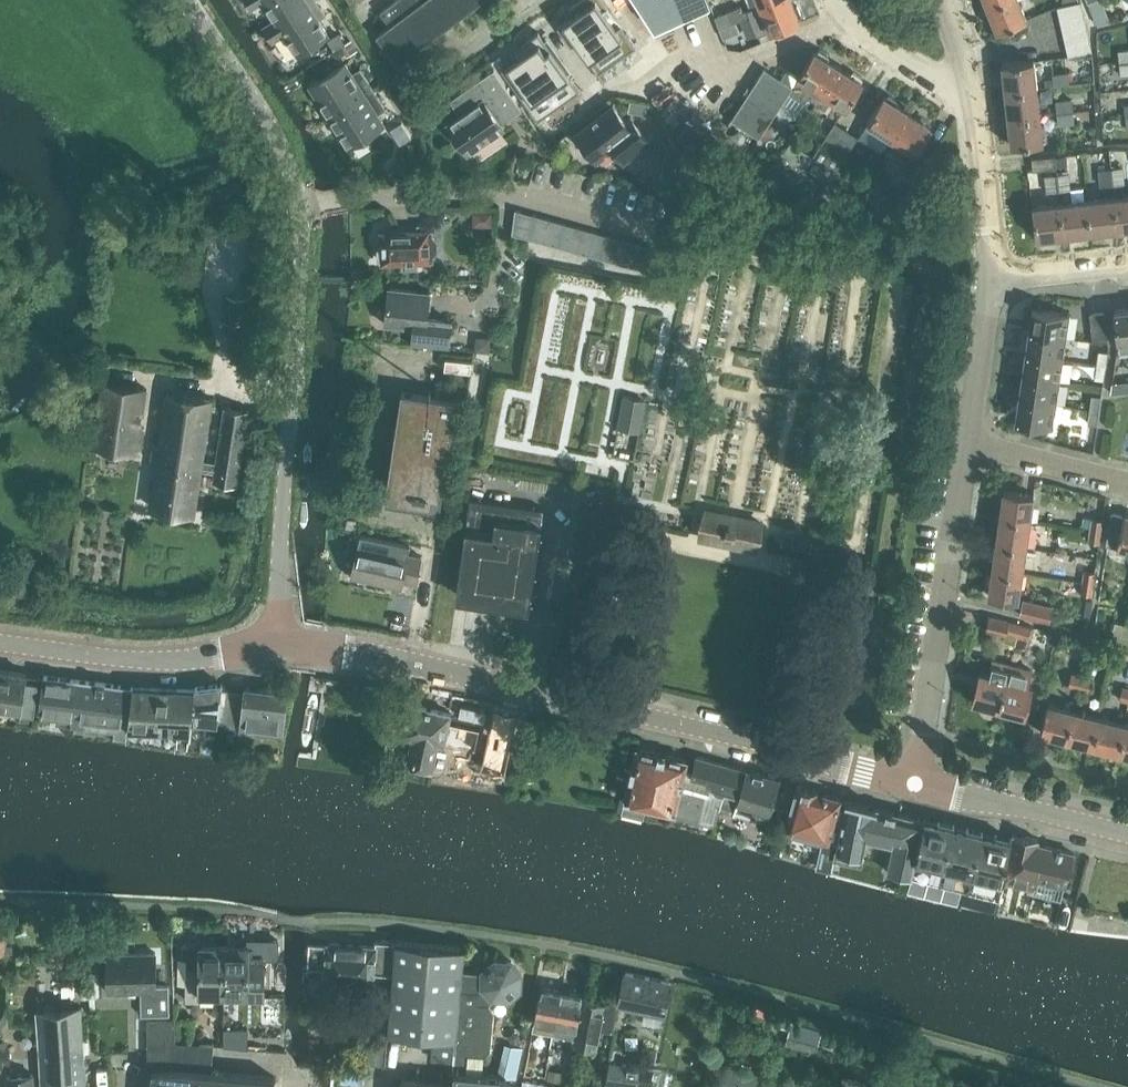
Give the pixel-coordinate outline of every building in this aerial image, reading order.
[(276,19),(306,0),(247,0),(252,8),(264,0),(276,19)] [(276,19),(264,26),(273,41),(285,33),(298,53),(328,33),(319,18),(326,14),(318,0),(306,0),(276,19)] [(380,10),(390,23),(377,33),(398,61),(479,0),(393,0),(380,10)] [(559,24),(572,43),(574,42),(573,41),(576,39),(606,80),(607,79),(601,70),(629,50),(638,44),(628,31),(623,34),(618,26),(623,23),(607,0),(578,0),(574,3),(579,10),(559,24)] [(658,25),(709,4),(709,5),(711,5),(709,0),(642,0),(658,25)] [(733,21),(746,16),(750,15),(758,34),(771,29),(771,30),(772,29),(774,33),(801,22),(799,18),(800,18),(793,0),(770,0),(760,4),(760,3),(743,10),(741,5),(728,10),(733,21)] [(988,5),(999,30),(1027,18),(1020,0),(1000,0),(988,5)] [(1058,5),(1061,17),(1084,12),(1081,0),(1058,5)] [(719,27),(733,21),(728,10),(715,15),(719,27)] [(1084,12),(1061,17),(1063,29),(1086,24),(1084,12)] [(1086,24),(1063,29),(1066,41),(1089,37),(1086,24)] [(522,56),(504,69),(532,109),(538,105),(544,113),(566,97),(568,100),(581,91),(540,32),(517,49),(522,56)] [(338,33),(327,41),(333,50),(344,43),(338,33)] [(343,44),(349,55),(360,48),(353,37),(343,44)] [(1066,41),(1068,54),(1092,49),(1089,37),(1066,41)] [(1120,61),(1127,60),(1127,47),(1118,48),(1120,61)] [(793,86),(792,85),(789,90),(782,100),(802,113),(812,98),(817,101),(840,65),(817,50),(793,86)] [(1002,62),(1005,89),(1037,85),(1034,59),(1002,62)] [(1120,61),(1121,74),(1127,73),(1127,60),(1120,61)] [(310,84),(328,113),(373,85),(361,67),(352,72),(346,62),(310,84)] [(863,80),(840,65),(817,101),(827,108),(833,98),(846,106),(863,80)] [(768,122),(772,116),(762,110),(782,78),(765,67),(732,118),(759,135),(768,122)] [(522,107),(521,106),(494,68),(451,99),(461,113),(447,122),(468,151),(504,126),(501,122),(522,107)] [(1068,69),(1053,71),(1054,84),(1070,82),(1068,69)] [(782,78),(762,110),(772,116),(782,101),(782,100),(789,90),(792,85),(782,78)] [(373,85),(328,113),(349,145),(385,122),(378,112),(386,107),(373,85)] [(1005,89),(1009,116),(1040,113),(1037,85),(1005,89)] [(869,120),(892,135),(908,109),(885,94),(869,120)] [(1056,98),(1057,111),(1073,109),(1072,96),(1056,98)] [(577,133),(598,159),(614,146),(625,161),(650,140),(632,116),(627,120),(614,104),(577,133)] [(908,109),(892,135),(894,137),(890,144),(899,150),(904,143),(915,151),(932,125),(908,109)] [(1073,109),(1057,111),(1059,124),(1074,122),(1073,109)] [(707,110),(697,125),(742,154),(751,139),(707,110)] [(1040,113),(1009,116),(1012,143),(1043,140),(1040,113)] [(818,173),(848,127),(837,119),(814,154),(793,140),(786,151),(784,149),(768,173),(777,178),(781,171),(807,188),(815,175),(808,171),(810,168),(818,173)] [(402,120),(391,127),(401,142),(412,135),(402,120)] [(860,134),(848,127),(818,173),(830,181),(860,134)] [(757,165),(756,166),(765,172),(766,171),(773,160),(763,154),(757,165)] [(1055,154),(1032,156),(1033,168),(1056,166),(1055,154)] [(1125,167),(1112,168),(1114,184),(1127,182),(1125,167)] [(1114,184),(1112,168),(1099,169),(1101,185),(1114,184)] [(1071,172),(1058,173),(1060,189),(1073,188),(1071,172)] [(1060,189),(1058,173),(1045,175),(1047,190),(1060,189)] [(877,209),(888,216),(897,201),(886,194),(877,209)] [(1115,195),(1118,227),(1127,226),(1127,194),(1115,195)] [(1115,195),(1088,198),(1091,229),(1118,227),(1115,195)] [(1088,198),(1061,201),(1064,232),(1091,229),(1088,198)] [(1064,232),(1061,201),(1034,204),(1038,235),(1064,232)] [(513,232),(530,237),(537,213),(516,207),(513,232)] [(481,211),(481,225),(495,225),(495,211),(481,211)] [(530,237),(544,240),(550,217),(537,213),(530,237)] [(544,240),(559,245),(565,221),(550,217),(544,240)] [(559,245),(573,249),(580,225),(565,221),(559,245)] [(382,241),(378,246),(378,254),(383,259),(383,260),(404,260),(405,266),(418,266),(417,259),(434,258),(434,252),(438,248),(438,239),(433,234),(433,223),(419,223),(419,228),(382,229),(382,241)] [(573,249),(589,253),(595,230),(580,225),(573,249)] [(589,253),(604,258),(610,234),(595,230),(589,253)] [(604,258),(619,262),(626,238),(610,234),(604,258)] [(619,262),(634,266),(641,243),(626,238),(619,262)] [(641,243),(634,266),(654,272),(660,248),(641,243)] [(413,342),(450,345),(452,319),(427,317),(430,291),(389,286),(389,287),(386,322),(414,326),(413,342)] [(224,319),(224,320),(241,323),(245,298),(228,295),(224,319)] [(1034,306),(1030,330),(1067,335),(1071,312),(1034,306)] [(1127,344),(1127,307),(1115,308),(1119,345),(1127,344)] [(1100,340),(1110,338),(1107,310),(1092,311),(1095,339),(1100,340)] [(1030,330),(1027,352),(1064,357),(1067,335),(1030,330)] [(476,341),(475,350),(490,351),(491,337),(483,336),(476,341)] [(1100,349),(1097,362),(1108,364),(1110,350),(1100,349)] [(1027,352),(1024,374),(1061,380),(1064,357),(1027,352)] [(446,357),(445,368),(471,371),(472,360),(446,357)] [(1108,364),(1097,362),(1095,376),(1106,378),(1108,364)] [(1024,374),(1020,396),(1057,402),(1061,380),(1024,374)] [(95,444),(135,450),(145,387),(104,381),(95,444)] [(385,498),(439,507),(457,397),(403,388),(385,498)] [(151,506),(195,512),(201,468),(215,470),(214,480),(237,484),(248,408),(224,404),(217,461),(202,459),(211,397),(168,391),(151,506)] [(1093,393),(1091,407),(1101,408),(1103,394),(1093,393)] [(646,399),(624,395),(618,426),(640,430),(646,399)] [(1057,402),(1020,396),(1017,420),(1054,425),(1057,402)] [(1101,408),(1091,407),(1088,421),(1099,422),(1101,408)] [(521,478),(520,487),(547,491),(548,481),(521,478)] [(1005,487),(1001,515),(1030,519),(1034,492),(1005,487)] [(544,506),(470,496),(455,597),(529,607),(534,577),(532,577),(534,563),(536,563),(544,506)] [(700,535),(755,547),(761,521),(705,509),(700,535)] [(1127,551),(1127,515),(1125,515),(1112,512),(1107,545),(1117,548),(1127,551)] [(1001,515),(998,541),(1026,545),(1030,519),(1001,515)] [(1085,527),(1092,529),(1103,530),(1104,519),(1094,517),(1094,519),(1087,518),(1085,527)] [(1103,530),(1092,529),(1090,540),(1101,542),(1103,530)] [(998,541),(994,566),(1023,571),(1026,545),(998,541)] [(352,573),(401,583),(402,577),(414,580),(420,555),(406,552),(406,555),(358,544),(352,573)] [(1023,571),(994,566),(990,594),(1019,598),(1023,571)] [(1085,570),(1085,571),(1084,581),(1094,583),(1096,571),(1085,570)] [(1084,581),(1083,582),(1082,592),(1092,594),(1094,583),(1084,581)] [(1053,607),(1023,600),(1020,614),(1050,622),(1053,607)] [(1008,631),(1018,634),(1021,623),(991,615),(988,628),(1008,633),(1008,631)] [(1021,623),(1018,634),(1014,647),(1025,650),(1028,636),(1030,637),(1032,626),(1021,623)] [(1113,634),(1124,637),(1127,625),(1116,623),(1113,634)] [(974,698),(999,705),(1011,661),(992,656),(988,672),(981,670),(974,698)] [(1011,661),(999,705),(1025,712),(1033,683),(1028,682),(1032,666),(1011,661)] [(20,706),(19,719),(32,720),(34,706),(37,687),(24,686),(26,671),(0,668),(0,704),(20,706)] [(40,709),(72,713),(75,678),(39,673),(38,675),(37,687),(34,706),(40,707),(40,709)] [(1069,686),(1080,689),(1083,676),(1072,673),(1069,686)] [(1083,676),(1080,689),(1090,692),(1094,679),(1083,676)] [(115,735),(127,736),(128,725),(134,685),(131,685),(75,678),(72,713),(70,723),(116,729),(115,735)] [(196,688),(189,743),(188,746),(200,747),(202,734),(207,735),(209,721),(216,721),(221,683),(196,686),(196,688)] [(178,743),(189,743),(196,688),(134,685),(128,725),(179,727),(178,743)] [(223,724),(282,731),(287,690),(259,686),(245,685),(245,690),(227,688),(223,724)] [(1127,702),(1127,687),(1123,686),(1119,699),(1127,702)] [(1041,730),(1068,736),(1075,708),(1049,701),(1041,730)] [(413,734),(407,761),(433,767),(439,740),(444,740),(451,711),(408,702),(402,732),(413,734)] [(495,705),(482,766),(506,771),(519,710),(495,705)] [(1068,736),(1093,743),(1100,714),(1075,708),(1068,736)] [(1093,743),(1118,749),(1125,721),(1100,714),(1093,743)] [(1118,749),(1127,752),(1127,721),(1125,721),(1118,749)] [(647,800),(675,807),(685,766),(687,766),(688,758),(637,746),(625,795),(627,796),(624,808),(644,813),(647,800)] [(517,750),(515,760),(527,762),(529,752),(517,750)] [(685,766),(675,807),(674,811),(718,821),(722,807),(727,787),(741,791),(748,768),(747,767),(699,754),(696,758),(692,771),(686,770),(687,766),(685,766)] [(782,777),(748,768),(741,791),(727,787),(722,807),(737,811),(738,807),(754,811),(753,814),(770,818),(782,777)] [(833,870),(836,857),(847,798),(847,796),(842,794),(842,797),(818,790),(818,788),(798,783),(786,827),(787,827),(823,837),(816,866),(833,870)] [(889,869),(912,873),(925,817),(847,798),(836,857),(862,862),(868,833),(895,840),(889,869)] [(778,808),(776,814),(779,820),(785,822),(788,811),(778,808)] [(925,817),(912,873),(1001,896),(1005,878),(1009,863),(1005,862),(1012,838),(925,817)] [(1013,832),(1012,838),(1005,862),(1009,863),(1005,878),(1035,885),(1036,880),(1040,881),(1042,877),(1064,883),(1073,852),(1038,844),(1039,839),(1013,832)] [(182,942),(182,952),(187,956),(187,990),(200,990),(199,993),(201,993),(225,993),(225,943),(204,943),(204,941),(199,937),(188,936),(182,942)] [(229,943),(225,943),(225,993),(265,994),(265,956),(278,956),(278,939),(249,938),(249,943),(229,943)] [(375,971),(392,972),(395,940),(376,939),(376,945),(327,942),(309,941),(307,965),(325,966),(324,979),(374,982),(375,971)] [(388,1032),(457,1038),(464,970),(466,947),(395,940),(392,972),(388,1032)] [(170,985),(157,986),(156,952),(108,954),(109,992),(141,991),(142,1015),(171,1014),(170,985)] [(457,1038),(454,1066),(467,1067),(468,1053),(484,1055),(491,1048),(495,1010),(490,1003),(495,998),(509,1000),(522,989),(524,973),(513,961),(496,959),(483,969),(483,972),(464,970),(457,1038)] [(627,971),(620,1005),(664,1014),(671,980),(627,971)] [(533,1028),(553,1032),(563,989),(542,985),(533,1028)] [(559,1033),(574,1036),(583,993),(563,989),(553,1032),(559,1033)] [(583,993),(574,1036),(573,1043),(597,1048),(601,1028),(615,1031),(620,1005),(583,998),(584,993),(583,993)] [(37,1009),(37,1010),(43,1084),(43,1086),(87,1086),(81,1006),(37,1009)] [(759,1008),(757,1015),(766,1017),(768,1011),(759,1008)] [(147,1018),(148,1069),(153,1069),(153,1067),(177,1068),(177,1066),(176,1041),(175,1017),(147,1018)] [(791,1028),(789,1035),(818,1044),(822,1029),(780,1017),(778,1024),(791,1028)] [(224,1027),(223,1044),(247,1046),(246,1027),(224,1027)] [(180,1066),(184,1067),(212,1069),(214,1043),(187,1040),(176,1041),(177,1066),(180,1066)] [(0,1048),(0,1070),(8,1069),(8,1048),(0,1048)] [(609,1061),(606,1081),(637,1085),(637,1081),(639,1065),(610,1061),(609,1061)] [(549,1065),(547,1075),(561,1078),(563,1068),(549,1065)] [(639,1065),(637,1081),(651,1083),(654,1067),(639,1065)] [(192,1068),(184,1067),(180,1066),(177,1066),(177,1068),(153,1067),(153,1069),(148,1069),(152,1070),(151,1086),(191,1086),(192,1068)] [(452,1086),(506,1086),(507,1074),(467,1070),(467,1067),(454,1066),(454,1069),(453,1082),(452,1086)] [(276,1075),(212,1069),(184,1067),(192,1068),(191,1086),(275,1086),(276,1075)] [(724,1086),(738,1086),(739,1082),(756,1086),(758,1086),(761,1075),(729,1067),(724,1086)] [(7,1075),(8,1086),(35,1086),(34,1073),(7,1075)] [(453,1082),(401,1077),(400,1086),(452,1086),(453,1082)] [(548,1082),(523,1078),(522,1086),(547,1086),(548,1082)]
